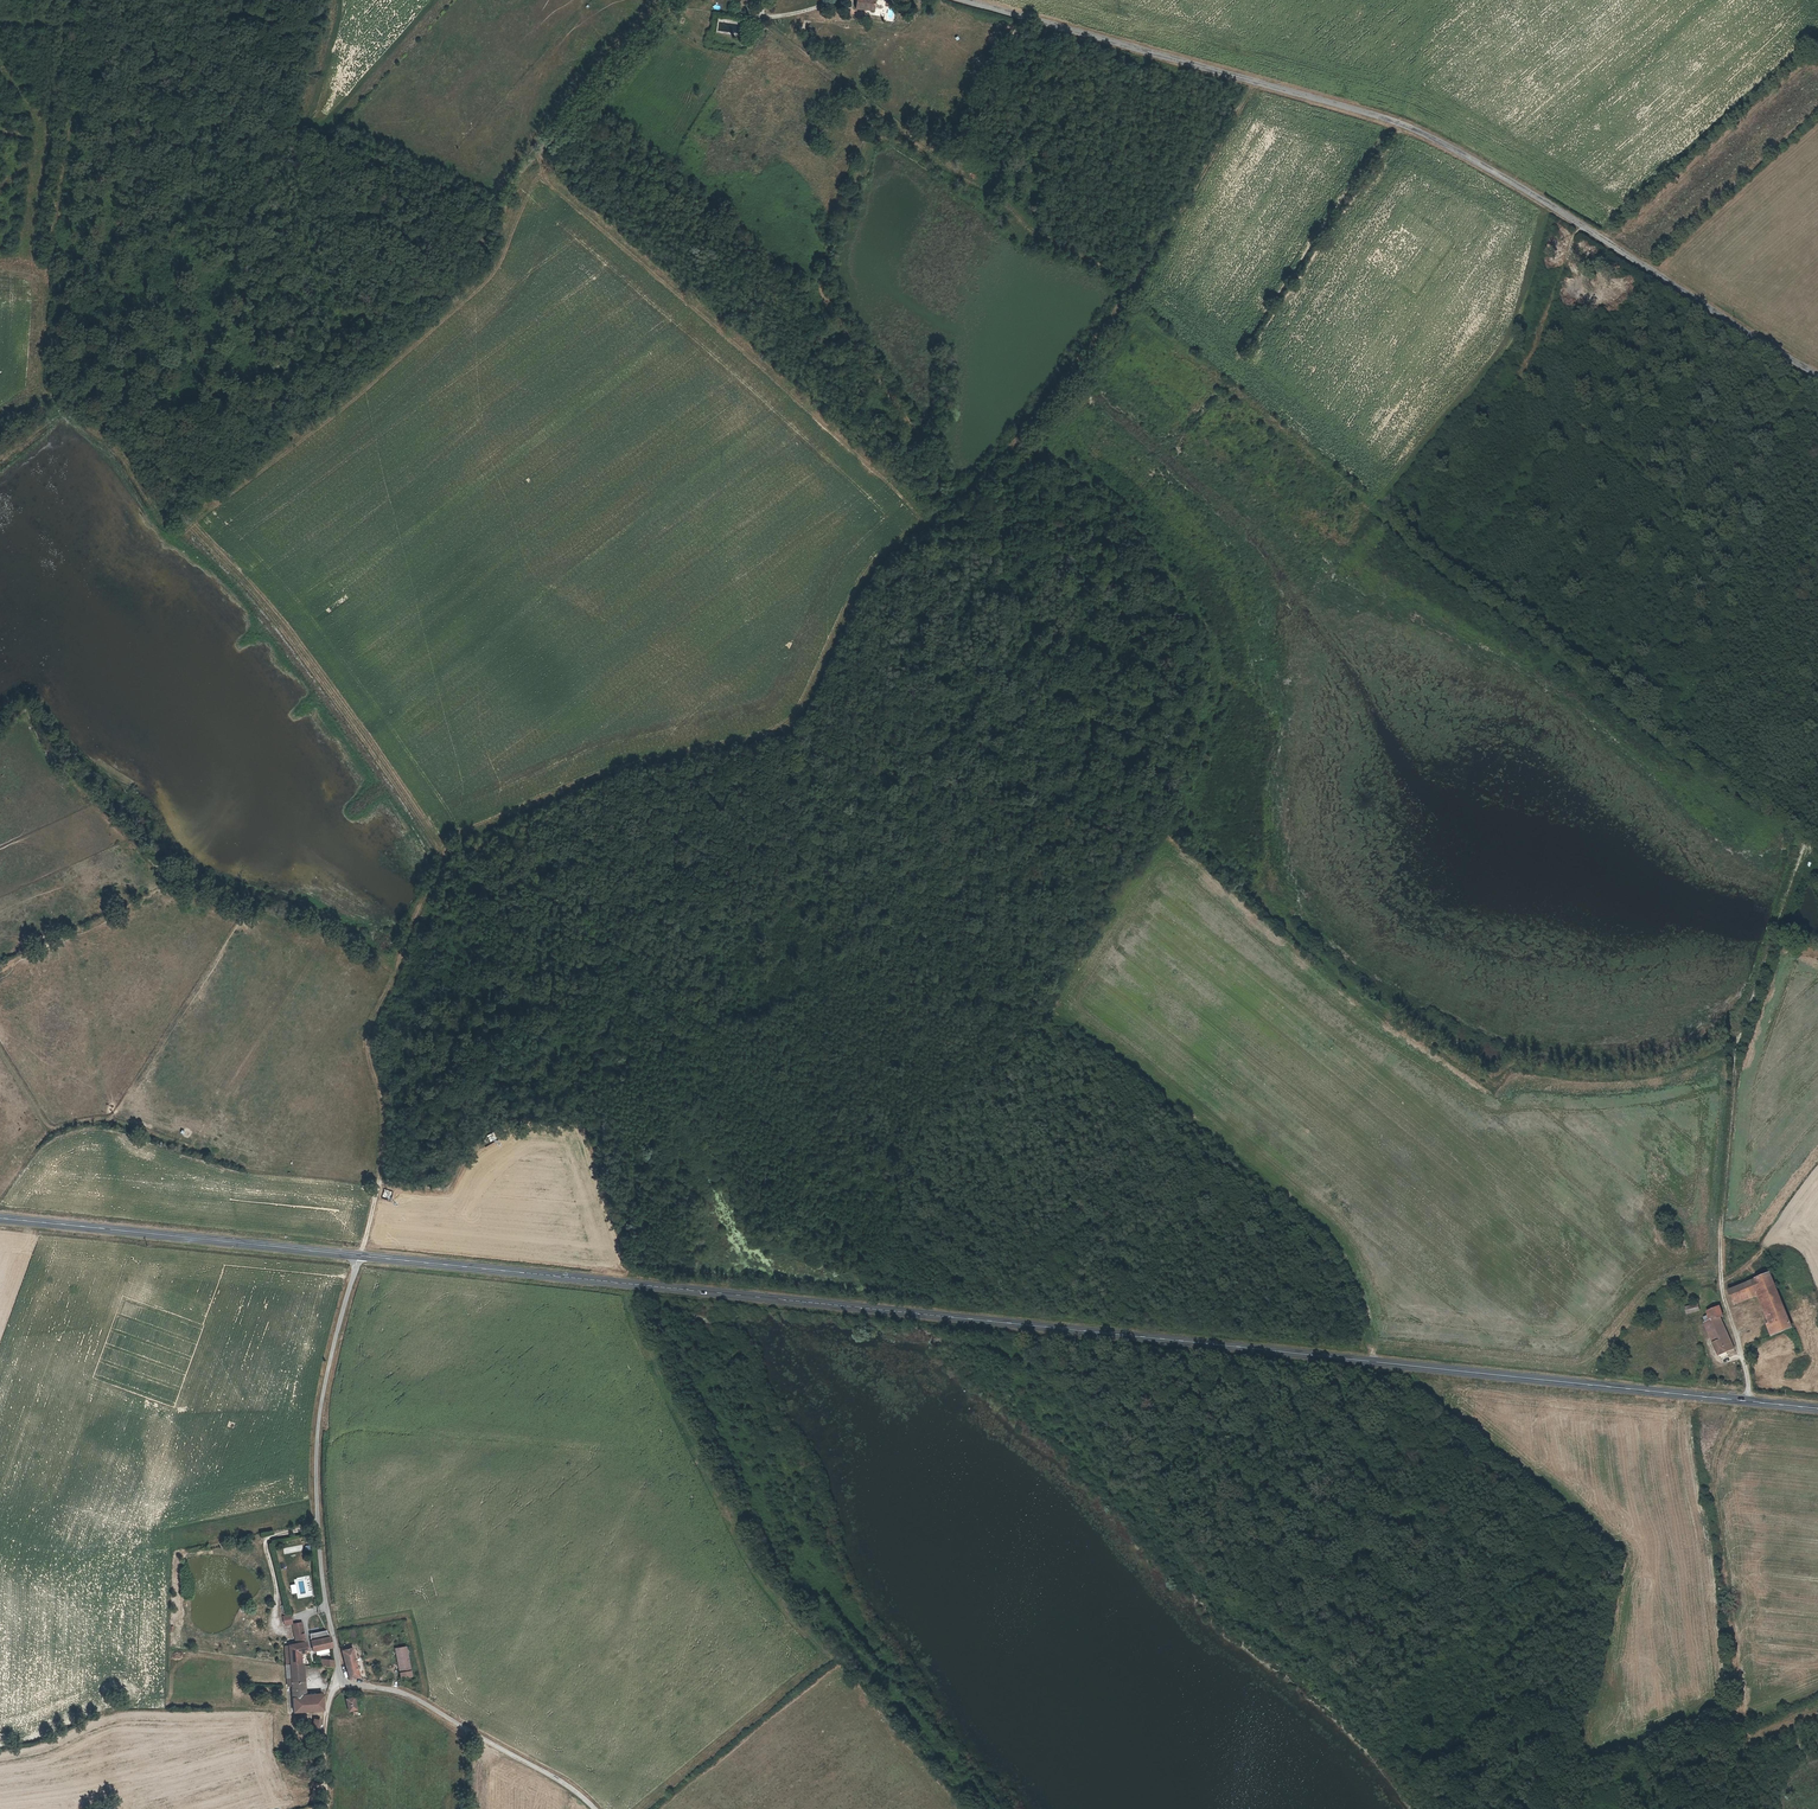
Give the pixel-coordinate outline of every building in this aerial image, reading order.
[(852,12),(870,14),(872,0),(853,0),(852,12)] [(391,1198),(392,1190),(383,1189),(382,1197),(391,1198)] [(1771,1272),(1749,1280),(1753,1291),(1758,1289),(1760,1295),(1763,1294),(1774,1322),(1768,1325),(1772,1335),(1776,1334),(1792,1328),(1771,1272)] [(1735,1303),(1760,1295),(1758,1289),(1753,1291),(1749,1280),(1730,1288),(1735,1303)] [(1687,1313),(1699,1307),(1696,1301),(1688,1305),(1685,1307),(1687,1313)] [(1719,1306),(1709,1310),(1719,1338),(1713,1340),(1718,1354),(1734,1348),(1730,1338),(1728,1339),(1720,1316),(1723,1315),(1719,1306)] [(1719,1338),(1709,1310),(1702,1312),(1713,1340),(1719,1338)] [(1728,1339),(1730,1338),(1723,1315),(1720,1316),(1728,1339)] [(1768,1341),(1771,1350),(1780,1348),(1777,1338),(1768,1341)] [(297,1598),(313,1596),(309,1576),(294,1578),(295,1584),(290,1584),(291,1594),(296,1593),(297,1598)] [(292,1626),(294,1635),(303,1634),(301,1624),(292,1626)] [(309,1634),(310,1641),(329,1638),(326,1631),(309,1634)] [(296,1642),(296,1644),(305,1642),(303,1634),(294,1635),(296,1642)] [(329,1638),(310,1641),(312,1652),(331,1647),(329,1637),(329,1638)] [(290,1665),(301,1664),(300,1654),(307,1653),(305,1642),(296,1644),(292,1645),(288,1646),(290,1665)] [(362,1677),(353,1644),(342,1647),(349,1680),(362,1677)] [(413,1676),(405,1647),(397,1649),(403,1673),(402,1674),(403,1678),(410,1676),(413,1676)] [(292,1689),(292,1690),(303,1690),(301,1666),(301,1664),(290,1665),(286,1665),(286,1689),(292,1689)] [(304,1698),(303,1690),(292,1690),(293,1699),(304,1698)] [(327,1696),(312,1697),(312,1712),(323,1712),(327,1696)] [(312,1712),(312,1697),(304,1698),(293,1699),(293,1714),(312,1712)] [(354,1699),(346,1700),(348,1712),(356,1710),(354,1699)]
